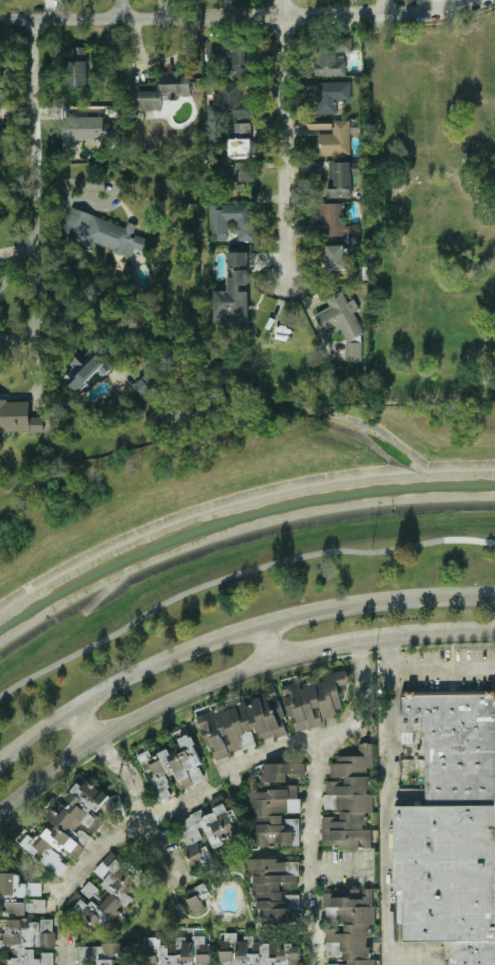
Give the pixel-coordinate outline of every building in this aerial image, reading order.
[(211,52),(230,53),(230,63),(223,63),(222,75),(248,76),(249,38),(212,37),(211,52)] [(87,84),(86,45),(64,46),(65,84),(87,84)] [(139,110),(161,109),(161,98),(191,97),(190,70),(157,71),(158,89),(138,90),(139,110)] [(241,100),(240,80),(217,81),(218,92),(213,92),(213,105),(218,104),(219,118),(252,117),(251,99),(241,100)] [(350,80),(315,81),(315,114),(336,113),(336,100),(351,100),(350,80)] [(77,138),(117,138),(117,117),(63,117),(63,150),(76,150),(77,138)] [(350,154),(350,119),(332,119),(332,133),(317,133),(317,154),(350,154)] [(235,122),(234,133),(251,133),(251,122),(235,122)] [(228,138),(250,137),(251,156),(229,157),(228,138)] [(359,175),(360,161),(329,160),(328,196),(351,197),(351,175),(359,175)] [(254,180),(253,161),(226,161),(226,180),(254,180)] [(318,235),(344,235),(344,202),(318,203),(318,235)] [(253,239),(253,203),(210,204),(211,232),(217,232),(217,239),(227,239),(227,221),(235,221),(235,240),(253,239)] [(125,225),(70,206),(61,233),(93,245),(94,243),(131,256),(134,248),(145,252),(150,239),(133,233),(136,224),(127,220),(125,225)] [(347,238),(361,237),(360,223),(347,224),(347,238)] [(345,268),(345,244),(327,244),(327,268),(345,268)] [(247,264),(247,250),(227,251),(228,265),(247,264)] [(214,321),(231,320),(231,324),(248,324),(248,290),(239,290),(239,284),(247,284),(247,269),(233,269),(233,276),(227,276),(227,290),(213,290),(214,321)] [(345,360),(361,360),(361,333),(364,331),(354,311),(359,309),(354,299),(346,299),(342,290),(328,297),(328,306),(314,313),(325,336),(338,330),(341,330),(345,339),(345,360)] [(111,366),(89,345),(61,376),(78,392),(88,381),(93,386),(111,366)] [(43,415),(29,415),(29,399),(0,399),(0,436),(6,436),(6,431),(43,431),(43,415)] [(292,731),(322,725),(320,716),(343,711),(337,684),(348,682),(346,669),(321,673),(322,679),(300,684),(300,681),(283,684),(292,731)] [(494,697),(494,689),(401,690),(401,741),(413,741),(413,732),(424,732),(425,805),(393,805),(394,890),(403,890),(404,940),(450,940),(450,964),(494,964),(494,697)] [(199,713),(209,760),(228,756),(227,751),(257,745),(256,740),(286,734),(278,697),(276,697),(274,690),(250,695),(251,702),(199,713)] [(205,779),(191,736),(174,741),(176,746),(154,754),(152,748),(137,753),(145,775),(148,774),(157,800),(171,795),(165,775),(174,772),(180,787),(205,779)] [(321,843),(338,844),(338,846),(370,848),(371,829),(365,828),(366,811),(372,812),(373,793),(370,793),(370,775),(366,775),(366,765),(372,765),(373,743),(358,742),(358,755),(332,754),(331,778),(325,778),(324,808),(340,809),(339,816),(322,815),(321,843)] [(304,762),(261,762),(262,782),(287,781),(287,776),(305,776),(304,762)] [(21,841),(33,857),(60,874),(66,865),(60,850),(63,847),(78,857),(91,837),(76,828),(80,821),(96,831),(103,820),(90,812),(101,804),(111,810),(122,802),(116,793),(112,796),(86,779),(69,792),(65,798),(51,796),(40,813),(56,823),(33,837),(26,833),(21,841)] [(299,844),(298,817),(283,818),(283,812),(299,811),(298,786),(256,787),(256,781),(250,781),(252,846),(299,844)] [(177,823),(192,865),(200,863),(203,860),(210,857),(206,845),(199,847),(194,841),(201,836),(198,827),(204,824),(213,847),(224,843),(230,841),(237,838),(244,833),(234,807),(228,810),(222,794),(210,798),(214,811),(205,814),(201,809),(191,813),(177,823)] [(98,928),(109,915),(116,921),(140,894),(130,885),(138,876),(110,852),(94,870),(105,880),(102,883),(107,888),(103,893),(89,880),(78,892),(77,890),(67,901),(98,928)] [(298,861),(277,861),(277,858),(247,857),(247,875),(255,875),(254,908),(261,908),(261,922),(297,922),(297,907),(283,907),(284,887),(297,888),(298,861)] [(45,897),(41,897),(42,882),(19,881),(19,872),(0,872),(0,911),(45,912),(45,897)] [(205,907),(201,899),(210,894),(204,881),(183,891),(193,913),(205,907)] [(324,889),(324,923),(326,923),(326,955),(345,954),(345,962),(326,963),(326,964),(375,964),(375,958),(368,958),(368,936),(375,936),(374,888),(324,889)] [(53,964),(53,953),(35,954),(35,946),(55,944),(53,917),(2,920),(4,949),(8,949),(9,964),(5,964),(43,964),(53,964)] [(302,947),(278,943),(276,957),(268,956),(270,942),(261,941),(260,953),(247,951),(249,940),(236,938),(237,933),(224,931),(219,964),(300,964),(302,947)] [(207,962),(209,962),(209,935),(189,935),(189,936),(177,936),(177,953),(168,953),(168,944),(159,944),(159,936),(146,936),(146,964),(207,964),(207,962)] [(124,944),(76,944),(76,960),(96,959),(96,962),(79,963),(79,964),(124,964),(124,944)]
